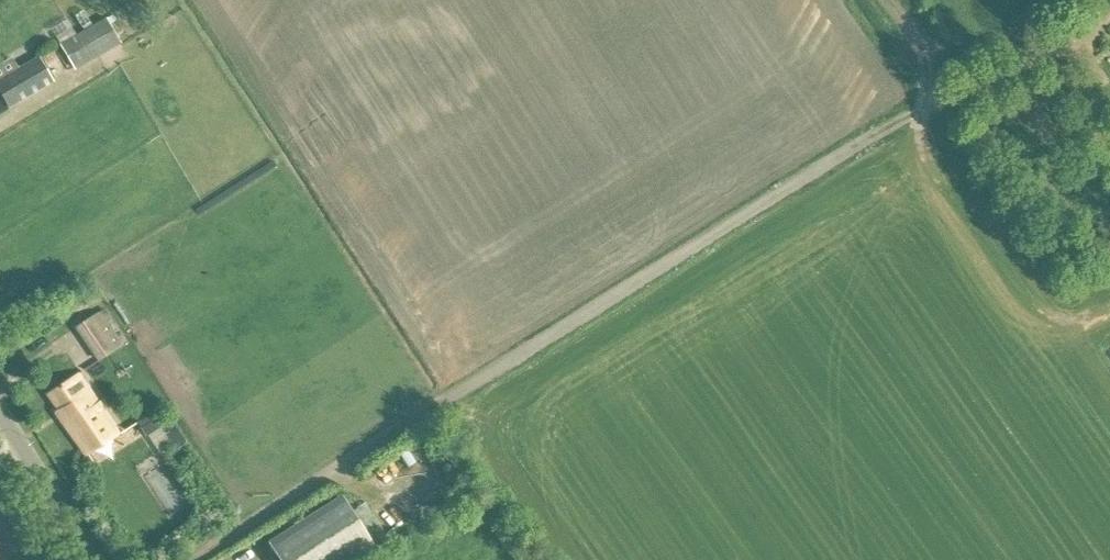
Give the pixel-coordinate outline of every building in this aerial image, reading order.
[(74,70),(119,44),(104,19),(59,45),(74,70)] [(53,83),(38,57),(0,79),(0,114),(53,83)] [(98,362),(127,342),(105,308),(75,328),(98,362)] [(60,409),(57,411),(88,455),(119,434),(79,374),(50,393),(60,409)] [(171,421),(165,424),(156,410),(137,422),(145,435),(146,435),(157,453),(170,445),(174,451),(186,444),(171,421)] [(279,559),(364,559),(378,551),(343,495),(268,543),(279,559)]
